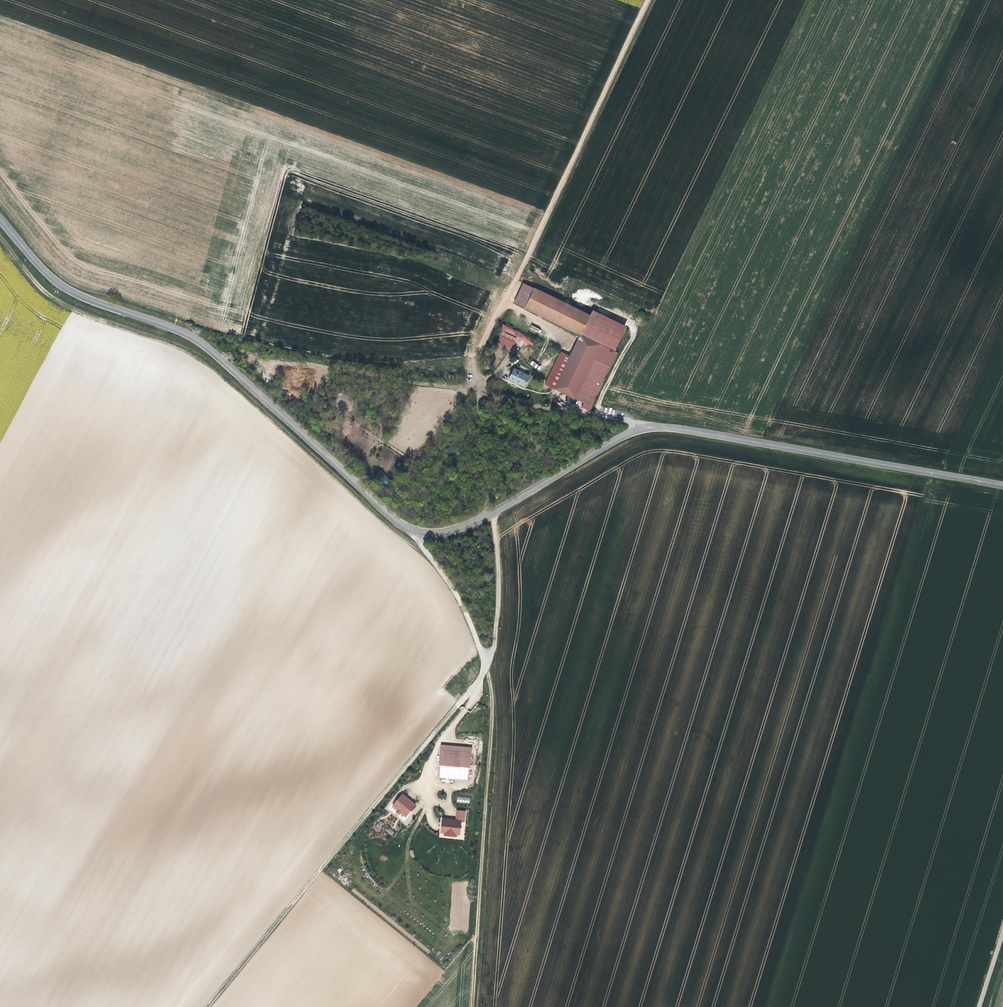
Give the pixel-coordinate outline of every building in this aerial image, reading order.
[(529,308),(539,288),(527,283),(518,302),(529,308)] [(559,322),(568,303),(539,288),(529,308),(559,322)] [(577,307),(568,303),(559,322),(584,334),(593,315),(586,312),(588,309),(579,304),(577,307)] [(604,344),(614,324),(594,314),(584,335),(604,344)] [(621,352),(621,353),(631,333),(614,324),(604,344),(621,352)] [(571,363),(558,389),(579,399),(598,359),(604,344),(584,335),(584,334),(576,352),(574,356),(571,363)] [(614,367),(621,352),(604,344),(598,359),(614,367)] [(594,408),(614,367),(598,359),(579,399),(592,405),(591,406),(594,408)] [(536,369),(539,365),(532,360),(530,364),(536,369)] [(522,370),(519,369),(514,379),(528,386),(533,376),(528,373),(529,369),(524,367),(522,370)] [(385,487),(391,481),(381,470),(375,476),(385,487)] [(439,753),(469,755),(470,746),(440,744),(439,753)] [(468,778),(469,755),(439,753),(438,776),(468,778)] [(406,790),(396,801),(409,812),(419,801),(406,790)] [(455,819),(441,817),(439,838),(463,840),(466,811),(456,810),(455,819)]
